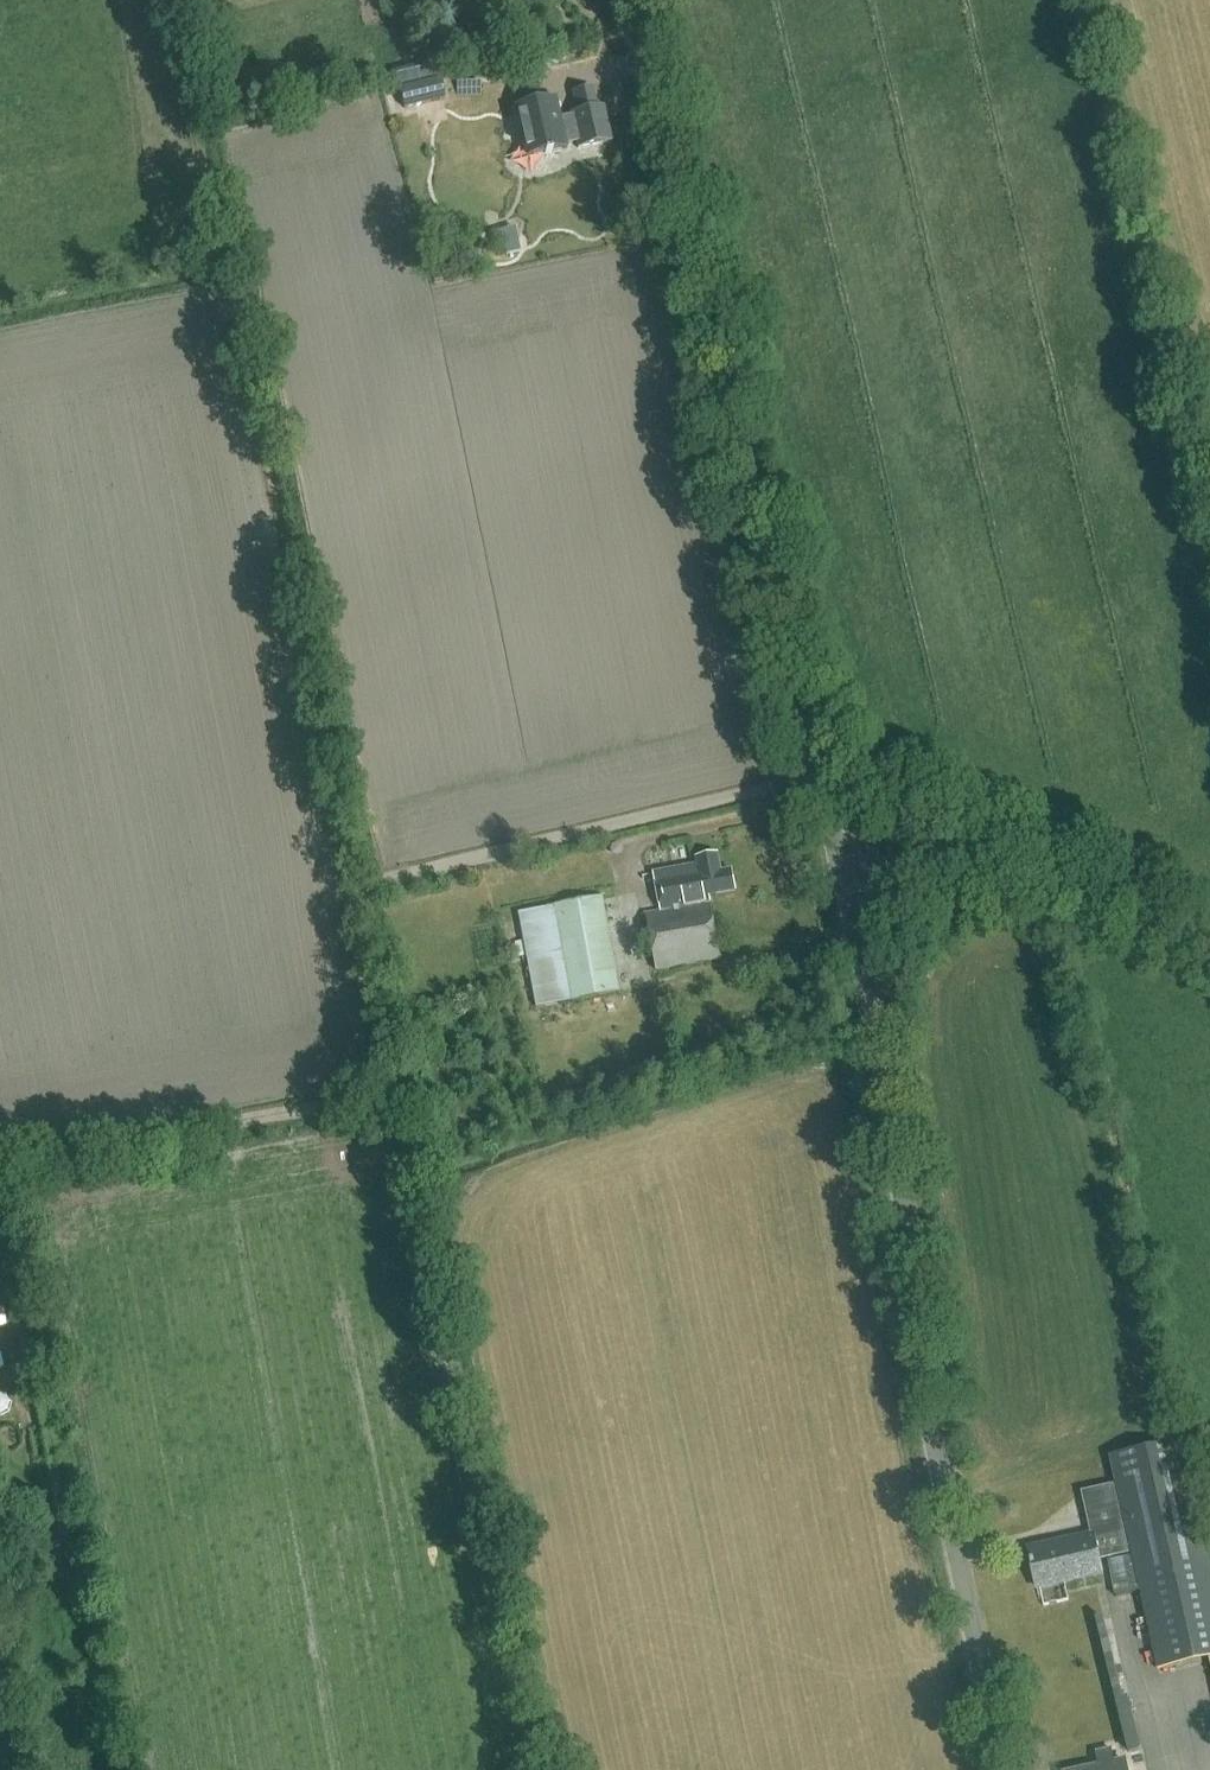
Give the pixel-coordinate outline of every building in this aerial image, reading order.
[(404,108),(446,98),(440,76),(399,86),(404,108)] [(556,97),(516,106),(528,157),(567,148),(566,145),(577,142),(578,148),(611,141),(603,106),(597,107),(592,87),(572,92),(576,112),(570,113),(571,116),(560,118),(556,97)] [(696,858),(697,865),(653,873),(661,912),(646,915),(657,971),(720,959),(708,896),(735,891),(731,870),(721,872),(718,854),(696,858)] [(603,897),(519,913),(537,1008),(621,991),(603,897)] [(818,1023),(831,1020),(828,1010),(816,1013),(818,1023)] [(1109,1457),(1157,1670),(1209,1658),(1209,1664),(1209,1560),(1189,1467),(1135,1479),(1129,1452),(1109,1457)] [(1081,1492),(1092,1534),(1027,1549),(1036,1588),(1101,1573),(1098,1561),(1130,1553),(1113,1484),(1081,1492)] [(1125,1758),(1114,1761),(1111,1748),(1095,1752),(1098,1764),(1073,1769),(1128,1769),(1125,1758)]
